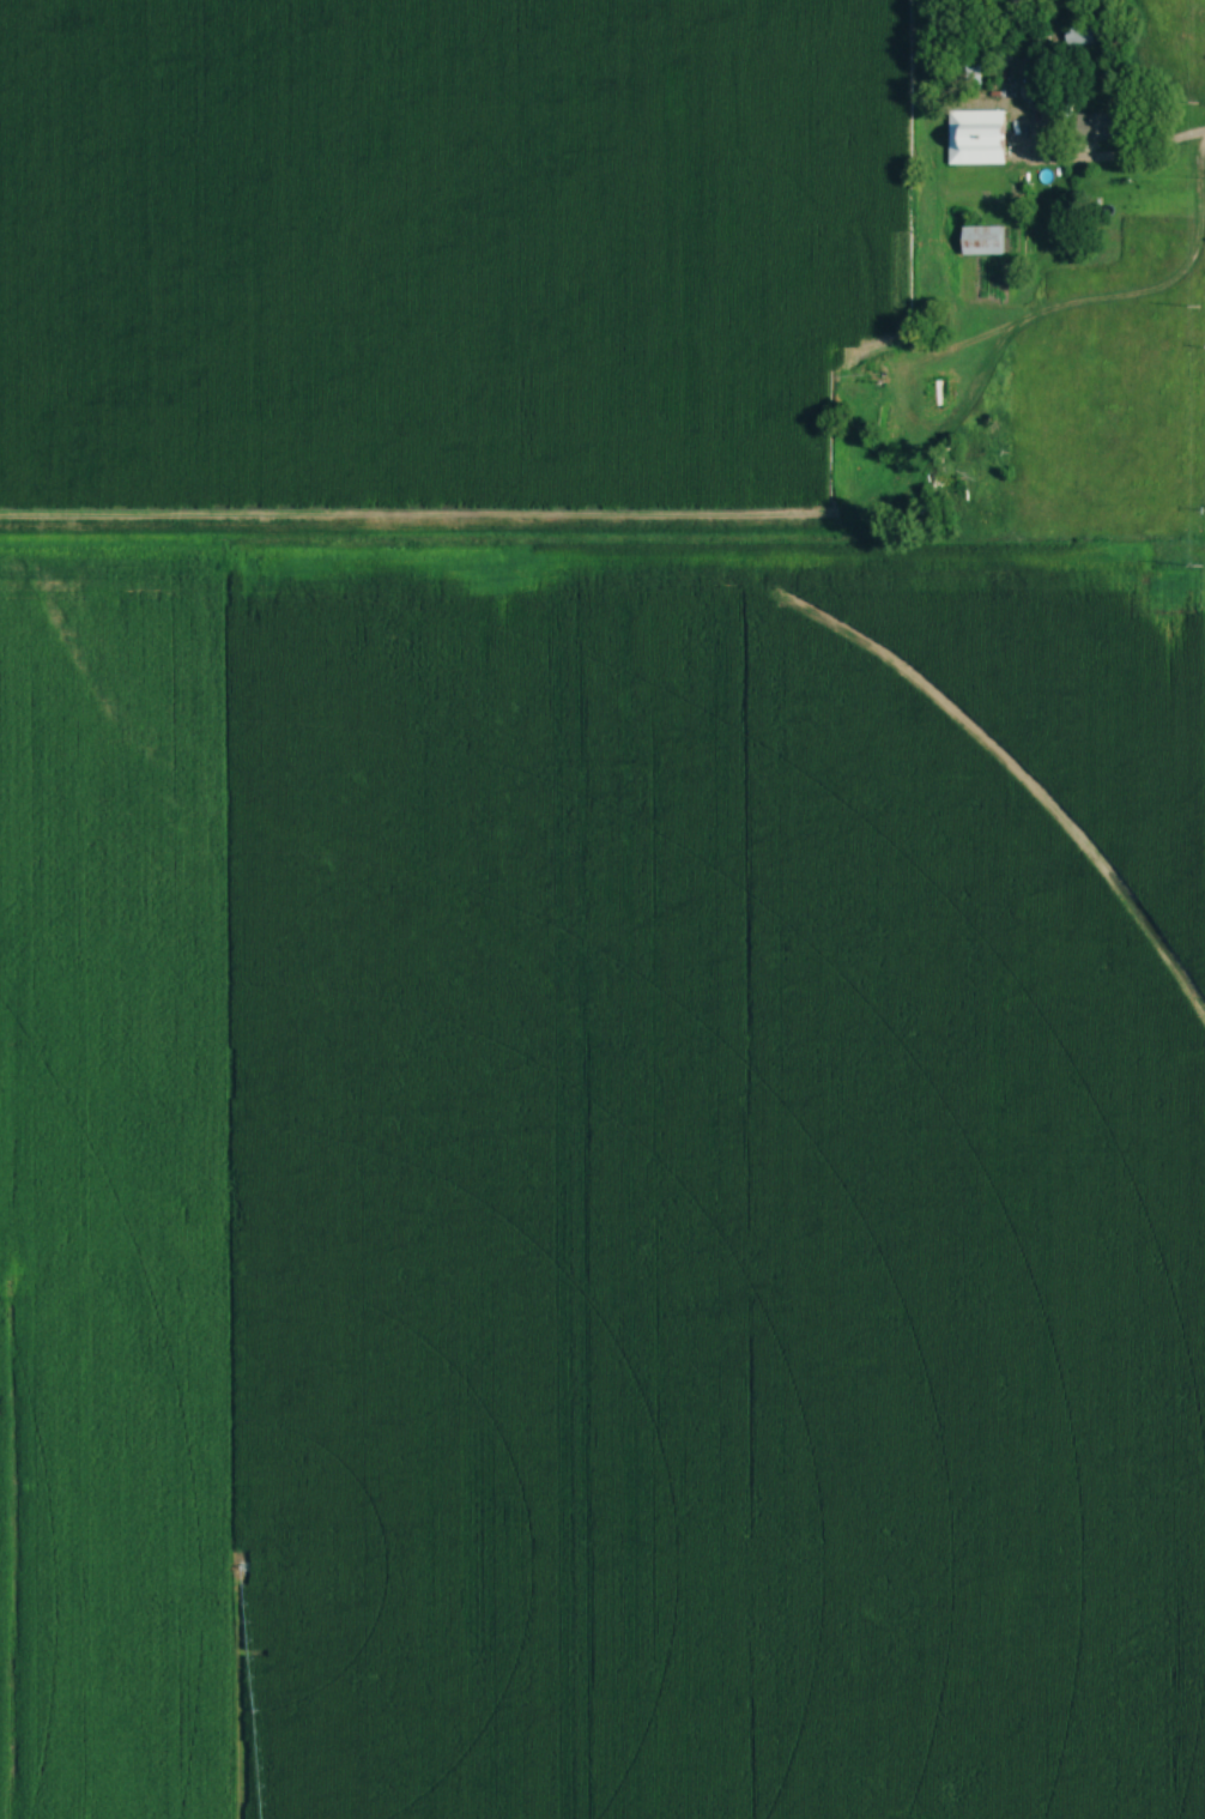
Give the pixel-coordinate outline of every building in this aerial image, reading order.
[(1004,163),(1005,110),(948,109),(948,163),(1004,163)] [(1117,111),(1086,111),(1086,137),(1117,137),(1117,111)] [(961,255),(1001,255),(1001,225),(961,225),(961,255)] [(928,406),(943,406),(943,381),(928,381),(928,406)] [(883,431),(895,431),(895,407),(883,407),(883,431)]
